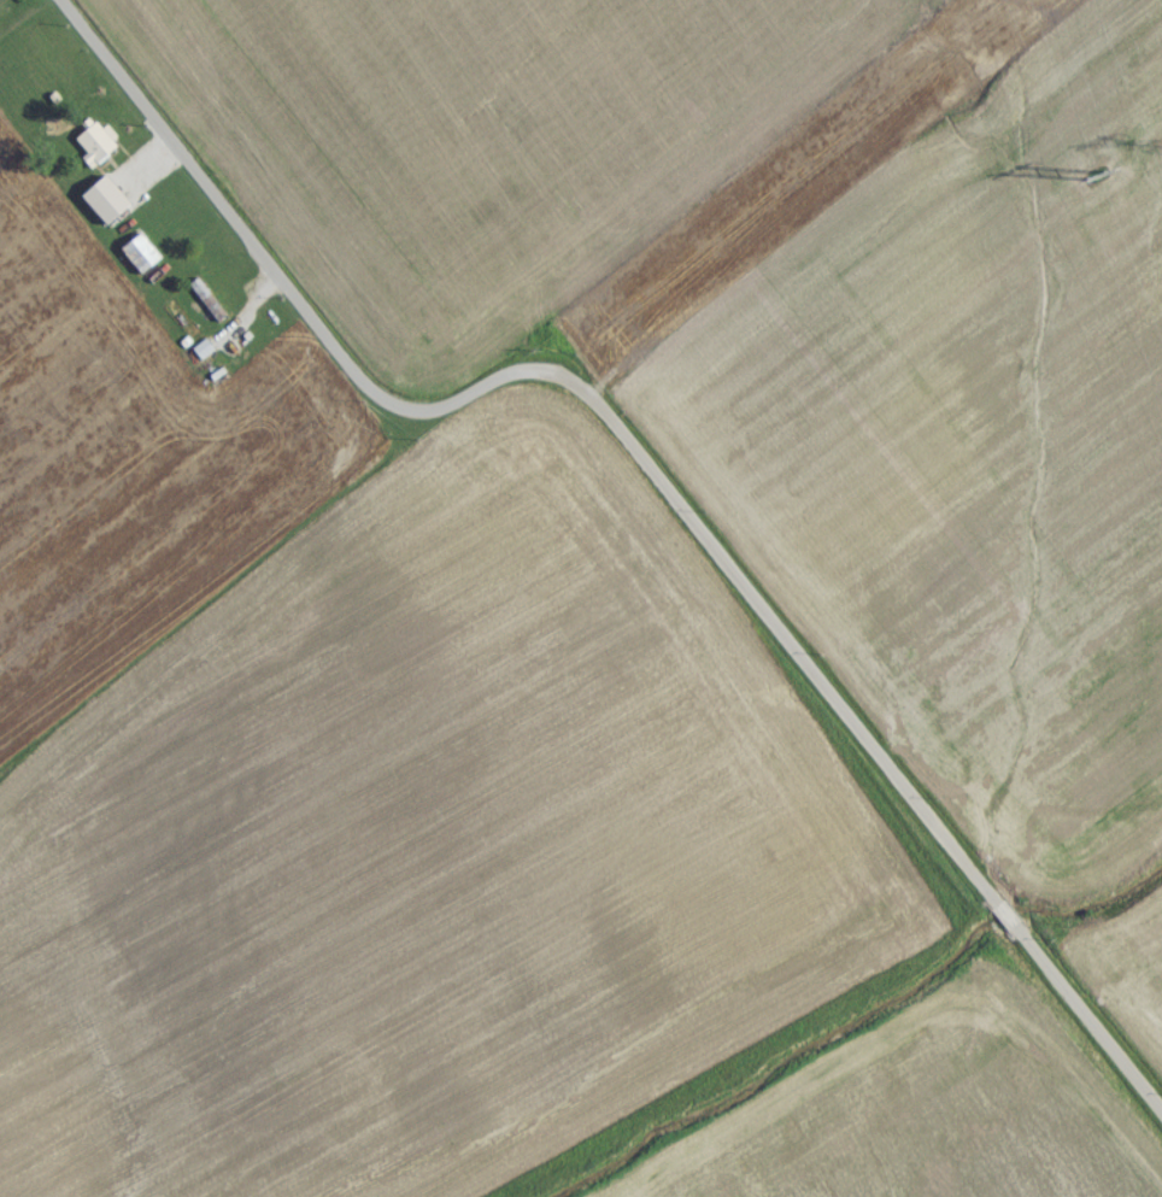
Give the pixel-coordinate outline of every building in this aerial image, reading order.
[(70,149),(83,161),(77,167),(90,179),(114,152),(88,129),(70,149)] [(99,235),(126,215),(101,182),(75,202),(99,235)] [(158,267),(137,240),(116,256),(137,284),(158,267)] [(209,321),(212,318),(215,321),(220,317),(201,297),(194,304),(209,321)] [(211,359),(203,348),(190,357),(198,368),(211,359)]
